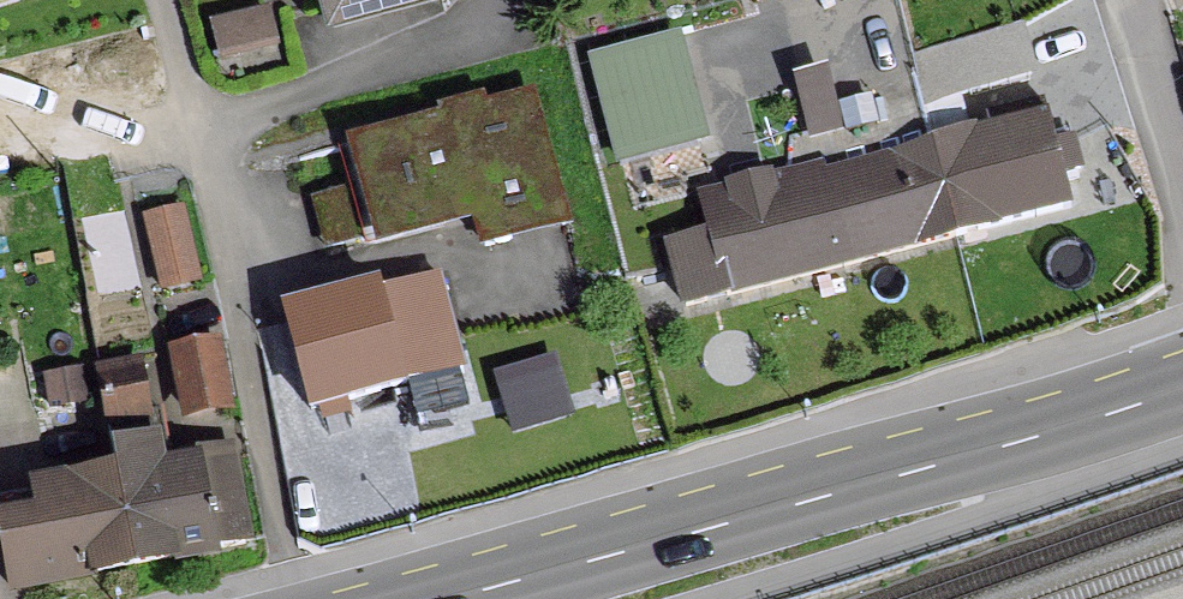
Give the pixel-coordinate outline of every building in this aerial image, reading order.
[(321,19),(390,0),(316,0),(321,19)] [(262,15),(208,28),(216,60),(269,47),(262,15)] [(335,150),(363,250),(470,221),(478,250),(559,228),(524,99),(335,150)] [(1042,100),(923,130),(951,237),(1070,206),(1042,100)] [(707,225),(664,235),(683,306),(951,237),(923,130),(697,186),(707,225)] [(175,213),(140,221),(156,291),(191,283),(175,213)] [(429,281),(282,318),(306,410),(453,371),(429,281)] [(180,412),(221,404),(210,346),(169,353),(180,412)] [(93,376),(112,479),(128,567),(239,546),(222,458),(165,469),(155,414),(145,415),(136,368),(93,376)] [(75,371),(39,378),(44,406),(80,399),(75,371)] [(0,501),(0,566),(4,590),(128,567),(112,479),(0,501)]
